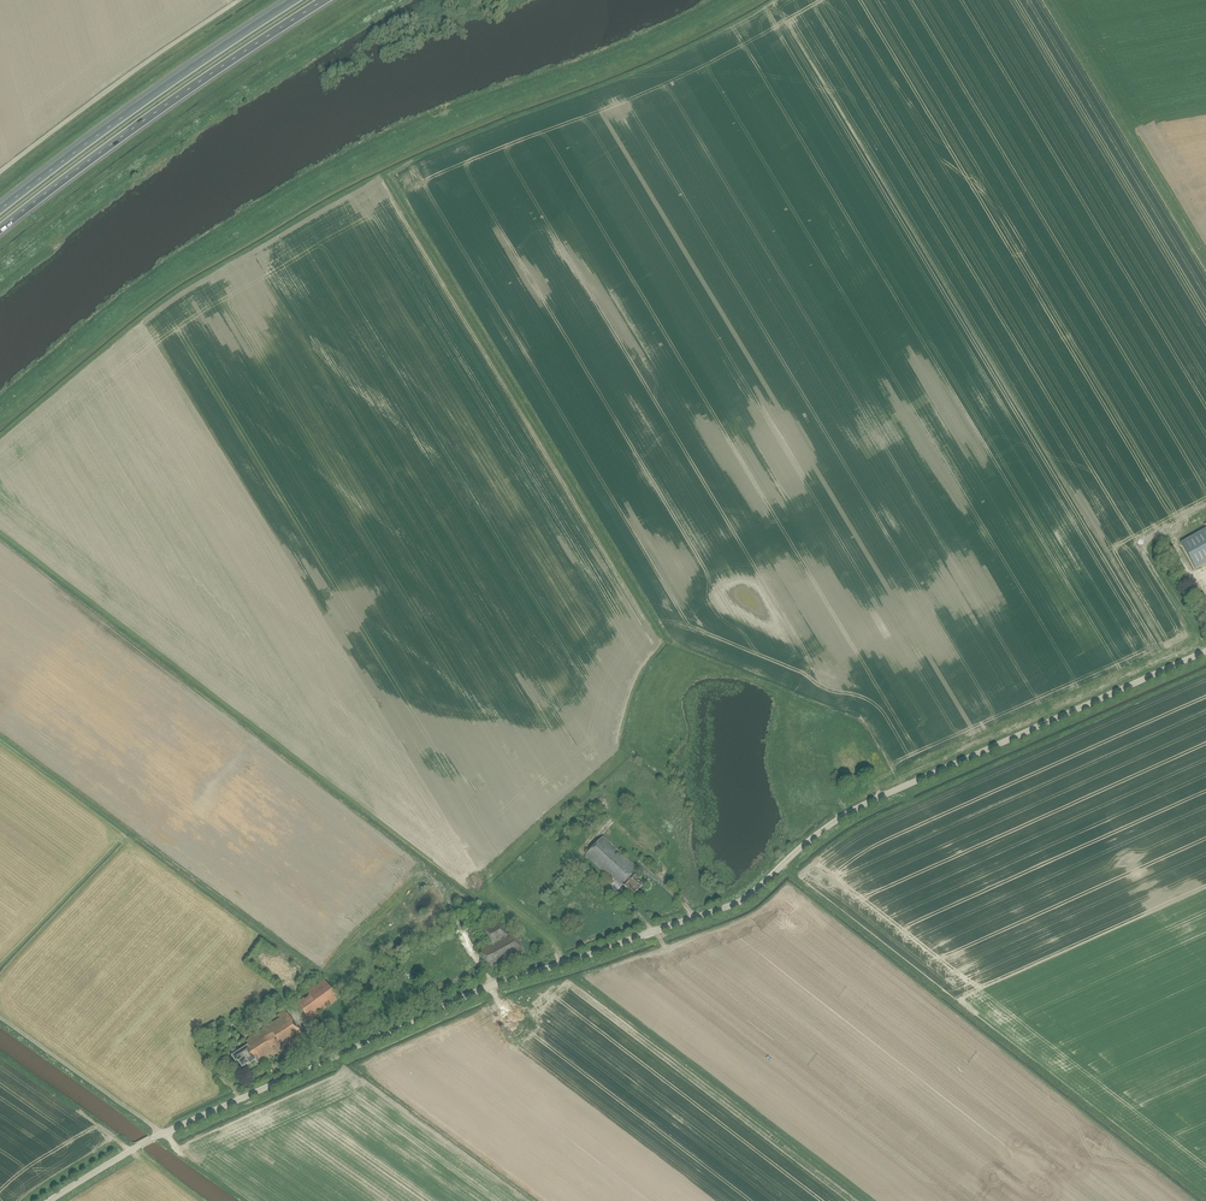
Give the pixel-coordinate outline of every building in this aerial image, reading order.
[(1181,543),(1195,569),(1205,563),(1205,529),(1181,543)] [(638,890),(642,885),(637,880),(638,879),(633,874),(635,872),(633,867),(635,866),(604,836),(586,855),(587,857),(586,857),(587,858),(588,858),(609,878),(606,881),(616,891),(619,888),(614,884),(617,882),(621,886),(623,885),(624,887),(625,888),(626,889),(626,888),(628,890),(629,888),(635,894),(637,894),(639,892),(638,890)] [(486,935),(490,944),(506,937),(501,924),(492,928),(494,932),(486,935)] [(515,936),(481,953),(488,968),(494,966),(493,965),(522,951),(515,936)] [(418,968),(430,965),(429,960),(417,962),(418,968)] [(309,1021),(336,1001),(335,995),(324,979),(294,1000),(309,1021)] [(271,1058),(303,1037),(287,1013),(286,1014),(284,1010),(277,1015),(279,1019),(249,1038),(248,1040),(244,1043),(246,1047),(232,1057),(235,1062),(237,1061),(242,1069),(255,1060),(257,1063),(269,1056),(271,1058)]
